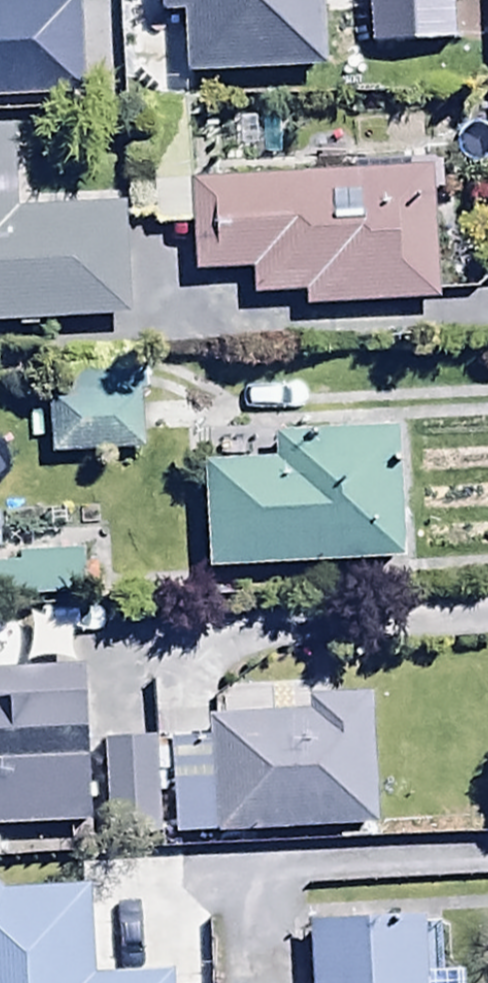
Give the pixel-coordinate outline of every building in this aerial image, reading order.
[(87,91),(82,0),(0,0),(0,95),(87,91)] [(158,16),(182,16),(182,76),(322,75),(322,38),(315,38),(315,12),(321,12),(321,4),(335,4),(335,0),(158,0),(158,16)] [(150,229),(191,227),(193,280),(255,278),(256,300),(305,298),(305,310),(433,304),(428,195),(441,194),(439,161),(351,165),(350,140),(320,142),(321,178),(191,184),(189,123),(145,125),(150,229)] [(0,128),(0,326),(130,314),(119,203),(22,212),(14,127),(0,128)] [(140,397),(115,398),(114,383),(80,384),(81,399),(48,400),(50,457),(142,454),(140,397)] [(202,465),(205,571),(407,565),(403,435),(279,438),(279,463),(202,465)] [(85,603),(84,556),(20,557),(20,567),(0,567),(0,605),(85,603)] [(0,674),(0,828),(92,822),(83,669),(0,674)] [(169,752),(173,837),(374,826),(367,697),(308,699),(309,717),(208,722),(209,750),(169,752)] [(154,739),(99,742),(103,838),(158,836),(154,739)] [(90,976),(87,886),(0,888),(0,982),(172,982),(171,972),(90,976)] [(307,928),(309,982),(463,982),(462,974),(425,975),(423,924),(307,928)]
